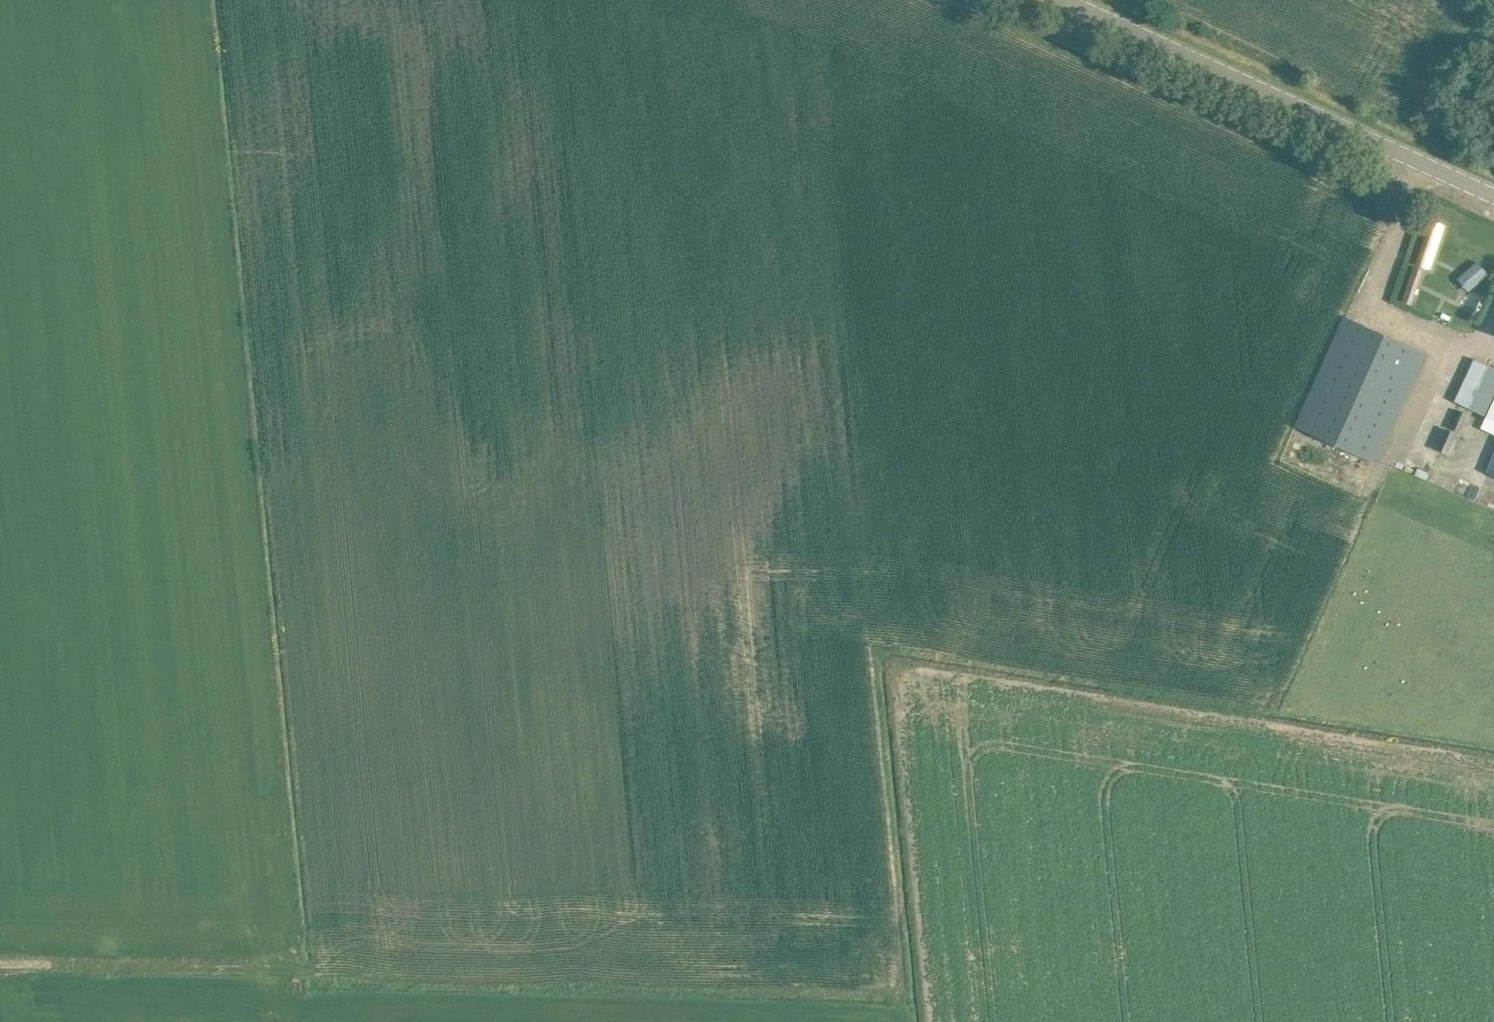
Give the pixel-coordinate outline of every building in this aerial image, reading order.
[(1434,218),(1423,246),(1438,251),(1448,223),(1434,218)] [(1460,277),(1472,290),(1492,273),(1480,260),(1460,277)] [(1423,269),(1415,267),(1403,302),(1412,305),(1423,269)] [(1428,350),(1349,315),(1300,425),(1378,460),(1428,350)] [(1455,400),(1488,414),(1493,401),(1493,367),(1474,358),(1455,400)] [(1453,428),(1467,435),(1476,417),(1461,410),(1453,428)] [(1440,451),(1452,456),(1461,434),(1449,429),(1440,451)]
